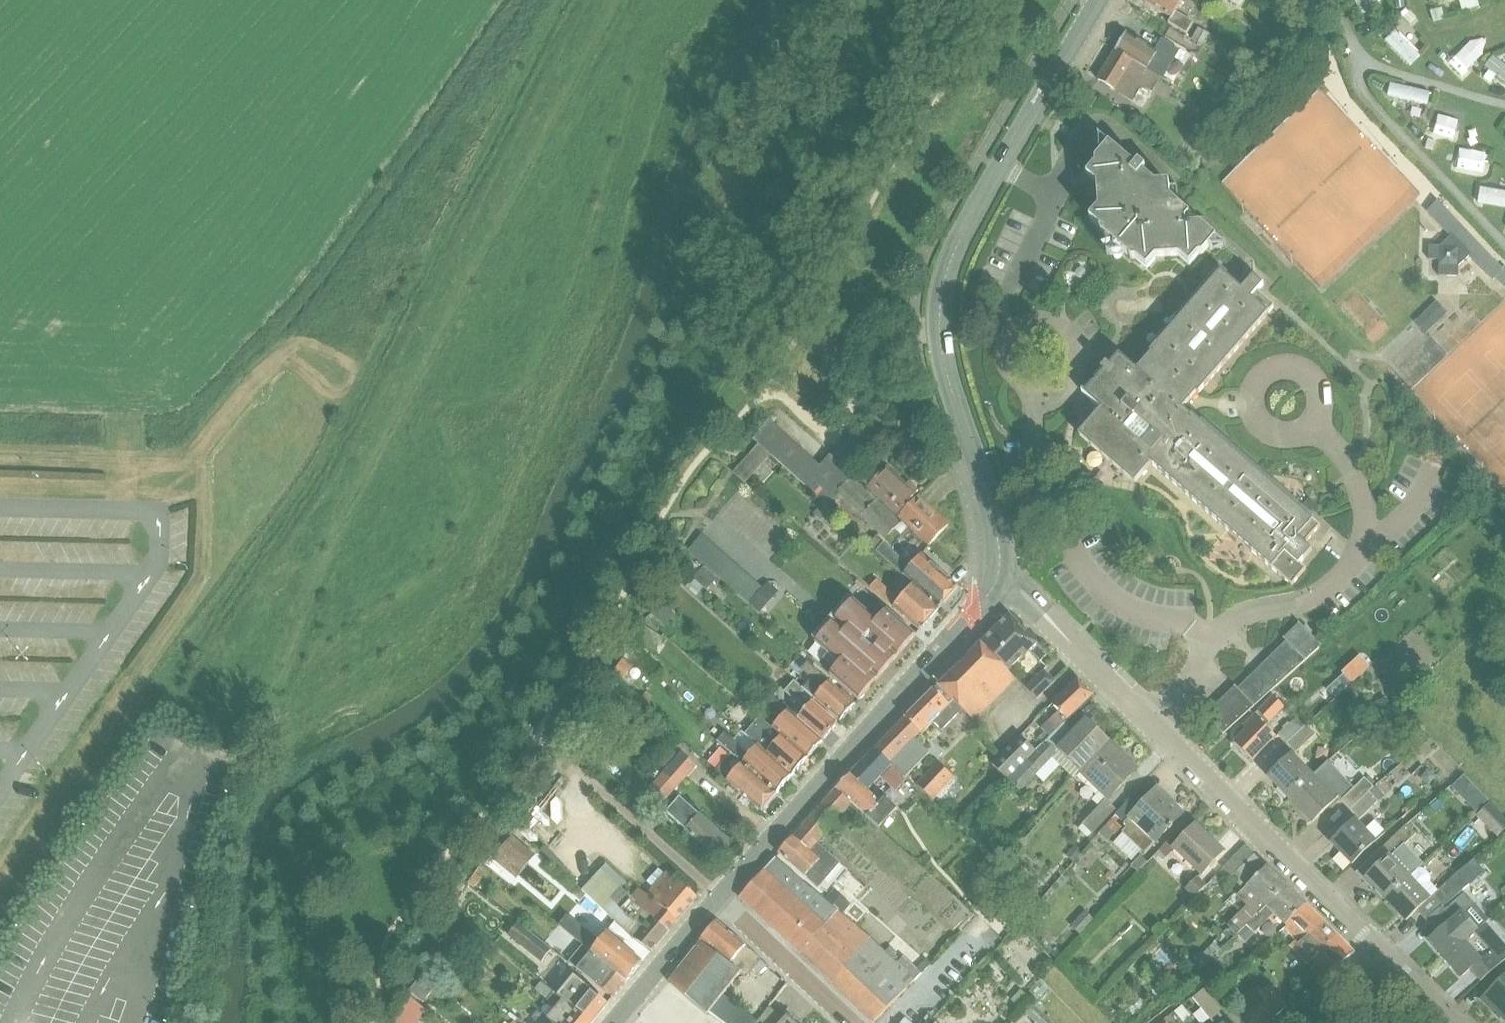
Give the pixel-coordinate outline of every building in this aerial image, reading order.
[(1192,22),(1175,12),(1183,0),(1145,0),(1144,2),(1170,18),(1167,23),(1186,34),(1192,22)] [(1350,18),(1361,15),(1356,0),(1345,0),(1350,18)] [(1467,10),(1465,0),(1446,0),(1449,13),(1467,10)] [(1202,46),(1209,35),(1198,28),(1191,39),(1202,46)] [(1383,30),(1372,40),(1400,69),(1410,59),(1383,30)] [(1125,33),(1115,50),(1136,63),(1147,70),(1160,77),(1177,49),(1161,40),(1155,51),(1125,33)] [(1443,33),(1433,42),(1443,53),(1452,44),(1443,33)] [(1147,70),(1115,50),(1097,80),(1132,101),(1141,86),(1151,92),(1160,77),(1147,70)] [(1499,92),(1504,84),(1504,76),(1479,55),(1469,68),(1499,92)] [(1177,92),(1173,100),(1188,107),(1189,105),(1198,109),(1202,102),(1193,97),(1192,100),(1177,92)] [(1091,108),(1096,99),(1089,94),(1083,103),(1091,108)] [(1414,121),(1409,136),(1446,147),(1450,132),(1414,121)] [(1240,289),(1254,274),(1253,261),(1203,217),(1192,218),(1178,205),(1176,184),(1155,185),(1143,174),(1146,171),(1139,165),(1135,168),(1100,137),(1099,139),(1099,152),(1101,154),(1095,161),(1095,164),(1095,165),(1086,175),(1096,184),(1097,185),(1098,208),(1089,218),(1100,228),(1100,231),(1107,238),(1105,239),(1106,252),(1110,256),(1123,255),(1124,253),(1132,259),(1135,259),(1146,268),(1155,258),(1178,256),(1189,265),(1198,255),(1202,255),(1216,239),(1245,265),(1246,273),(1235,285),(1240,289)] [(1504,268),(1502,270),(1437,201),(1427,211),(1451,236),(1440,246),(1429,246),(1428,260),(1439,260),(1438,276),(1458,276),(1458,266),(1470,255),(1492,280),(1495,277),(1504,288),(1504,287),(1504,268)] [(1495,229),(1504,232),(1504,217),(1499,215),(1495,229)] [(1240,289),(1235,285),(1219,271),(1149,352),(1150,353),(1136,370),(1119,355),(1109,366),(1105,363),(1100,369),(1095,368),(1089,396),(1087,398),(1100,409),(1078,435),(1134,483),(1151,463),(1232,534),(1235,531),(1252,546),(1250,550),(1291,586),(1306,568),(1300,563),(1312,549),(1305,543),(1320,526),(1192,414),(1191,416),(1182,408),(1196,392),(1197,393),(1274,306),(1257,291),(1263,284),(1254,276),(1254,275),(1254,274),(1240,289)] [(1435,304),(1414,324),(1424,336),(1446,315),(1435,304)] [(826,505),(837,493),(851,478),(853,477),(829,454),(818,465),(767,420),(757,431),(758,432),(751,440),(757,445),(770,456),(826,505)] [(864,451),(849,436),(831,455),(846,470),(864,451)] [(744,485),(770,456),(757,445),(731,473),(744,485)] [(886,467),(880,474),(872,466),(859,479),(898,515),(916,497),(913,494),(917,491),(908,482),(905,485),(886,467)] [(851,478),(837,493),(885,539),(899,525),(851,478)] [(916,497),(898,515),(929,545),(947,526),(925,505),(916,497)] [(824,506),(815,516),(829,529),(839,520),(824,506)] [(699,535),(685,552),(745,603),(759,587),(699,535)] [(913,585),(940,606),(957,587),(920,554),(909,566),(875,536),(867,544),(913,585)] [(703,569),(693,581),(706,592),(716,580),(703,569)] [(940,606),(913,585),(899,601),(876,580),(870,586),(919,630),(940,606)] [(766,581),(746,604),(757,613),(777,590),(766,581)] [(857,699),(914,633),(885,608),(876,619),(851,599),(814,643),(838,664),(828,675),(857,699)] [(662,602),(651,616),(665,627),(675,613),(662,602)] [(1009,614),(981,643),(1009,671),(1029,651),(1040,662),(1049,653),(1009,614)] [(1361,621),(1342,638),(1347,644),(1367,628),(1361,621)] [(1222,734),(1321,645),(1299,622),(1283,638),(1285,641),(1237,688),(1234,685),(1204,715),(1222,734)] [(654,651),(661,638),(643,628),(635,641),(654,651)] [(1009,671),(981,643),(939,685),(954,700),(964,709),(975,720),(1016,679),(1009,671)] [(645,675),(653,664),(632,648),(624,659),(645,675)] [(1342,674),(1351,684),(1370,668),(1360,657),(1342,674)] [(621,662),(613,674),(624,682),(632,670),(621,662)] [(805,663),(800,669),(810,678),(822,687),(813,697),(814,698),(840,720),(854,703),(805,663)] [(768,668),(762,674),(768,679),(773,672),(768,668)] [(1037,698),(1055,681),(1044,670),(1026,687),(1037,698)] [(1293,706),(1307,691),(1294,678),(1279,692),(1293,706)] [(1051,736),(1065,723),(1093,695),(1078,679),(1053,704),(1060,711),(1042,728),(1045,731),(1051,736)] [(813,698),(801,688),(793,681),(783,692),(804,710),(797,719),(822,740),(837,723),(812,701),(814,698),(813,697),(813,698)] [(964,709),(954,700),(951,704),(934,689),(905,718),(921,733),(922,734),(934,721),(943,730),(964,709)] [(797,719),(774,700),(771,696),(761,708),(764,711),(767,707),(781,718),(772,728),(781,736),(807,758),(822,740),(797,719)] [(1246,729),(1234,742),(1242,750),(1239,752),(1246,758),(1248,756),(1252,760),(1275,737),(1263,725),(1274,714),(1282,705),(1273,696),(1264,704),(1243,726),(1246,729)] [(1384,696),(1375,704),(1380,710),(1389,702),(1384,696)] [(759,717),(748,730),(744,734),(757,745),(792,775),(807,758),(781,736),(772,728),(759,717)] [(1286,743),(1305,726),(1296,717),(1278,734),(1286,743)] [(905,718),(876,748),(892,764),(906,777),(930,752),(916,738),(921,733),(905,718)] [(1086,719),(1074,731),(1058,748),(1059,749),(1080,769),(1108,739),(1086,719)] [(1286,743),(1295,753),(1316,734),(1307,724),(1305,726),(1286,743)] [(1045,731),(1038,738),(1043,744),(1048,738),(1051,736),(1045,731)] [(724,733),(717,741),(730,752),(777,792),(792,775),(757,745),(749,754),(724,733)] [(1008,778),(1037,750),(1021,736),(993,764),(1008,778)] [(1037,750),(1008,778),(1021,790),(1059,749),(1058,748),(1048,738),(1043,744),(1037,750)] [(1137,767),(1108,739),(1080,769),(1109,796),(1137,767)] [(876,748),(837,788),(853,803),(880,829),(898,808),(885,797),(881,802),(868,789),(885,771),(892,764),(876,748)] [(730,752),(724,758),(715,770),(762,810),(777,792),(730,752)] [(682,753),(670,766),(684,779),(696,766),(682,753)] [(1288,798),(1311,776),(1291,754),(1268,776),(1288,798)] [(1327,760),(1311,776),(1288,798),(1312,822),(1338,797),(1350,809),(1373,787),(1364,778),(1354,788),(1327,760)] [(932,799),(954,776),(938,761),(916,783),(932,799)] [(508,803),(529,819),(557,782),(535,766),(508,803)] [(684,779),(670,766),(652,787),(666,799),(684,779)] [(1144,852),(1183,812),(1157,787),(1148,795),(1140,788),(1115,814),(1127,825),(1122,831),(1144,852)] [(837,788),(829,797),(845,811),(853,803),(837,788)] [(1378,801),(1369,792),(1350,809),(1359,819),(1378,801)] [(667,812),(719,858),(732,844),(680,797),(667,812)] [(829,797),(822,805),(838,819),(845,811),(829,797)] [(1092,832),(1116,807),(1107,798),(1083,823),(1092,832)] [(838,819),(822,805),(815,812),(831,827),(838,819)] [(831,827),(815,812),(808,820),(824,835),(831,827)] [(808,820),(801,828),(817,843),(824,835),(808,820)] [(1354,820),(1331,842),(1352,864),(1375,842),(1382,834),(1372,824),(1365,831),(1354,820)] [(1202,875),(1225,852),(1196,824),(1173,847),(1202,875)] [(1389,857),(1366,878),(1373,886),(1385,899),(1417,869),(1423,864),(1405,844),(1416,834),(1406,824),(1382,847),(1381,848),(1389,857)] [(1105,825),(1097,833),(1106,842),(1114,834),(1105,825)] [(794,836),(779,852),(818,889),(820,887),(828,893),(848,871),(840,863),(817,843),(801,828),(794,836)] [(513,834),(493,859),(516,877),(536,853),(513,834)] [(1165,843),(1158,851),(1164,857),(1171,849),(1165,843)] [(1240,885),(1263,863),(1247,846),(1224,869),(1240,885)] [(1074,847),(1065,856),(1071,862),(1080,852),(1074,847)] [(1137,874),(1147,862),(1140,856),(1130,867),(1137,874)] [(781,883),(791,871),(775,857),(765,868),(781,883)] [(1247,905),(1227,924),(1230,927),(1237,934),(1238,933),(1238,934),(1247,925),(1267,904),(1286,886),(1276,877),(1277,876),(1267,866),(1238,895),(1247,905)] [(765,868),(757,877),(773,892),(781,883),(765,868)] [(1385,899),(1406,920),(1432,896),(1437,891),(1428,881),(1430,878),(1429,874),(1426,872),(1423,869),(1420,868),(1417,869),(1385,899)] [(644,908),(632,897),(600,869),(581,891),(625,930),(651,951),(670,930),(644,908)] [(639,889),(632,897),(644,908),(670,930),(683,914),(697,897),(669,871),(665,876),(653,889),(647,896),(639,889)] [(773,892),(754,909),(873,1022),(890,1005),(914,980),(895,962),(894,961),(884,952),(866,935),(842,914),(827,901),(791,871),(781,883),(773,892)] [(1457,872),(1432,896),(1442,906),(1469,885),(1469,884),(1457,872)] [(481,878),(474,873),(468,881),(475,886),(481,878)] [(1185,888),(1195,897),(1207,885),(1197,876),(1185,888)] [(773,892),(757,877),(740,896),(754,909),(773,892)] [(1267,904),(1247,925),(1238,934),(1246,941),(1274,914),(1286,926),(1308,907),(1286,886),(1267,904)] [(835,892),(827,901),(842,914),(850,904),(835,892)] [(1465,893),(1445,910),(1442,906),(1424,921),(1436,934),(1428,940),(1444,959),(1479,928),(1488,920),(1465,893)] [(1286,926),(1285,928),(1296,940),(1289,946),(1294,951),(1300,945),(1324,922),(1309,906),(1308,907),(1286,926)] [(1071,926),(1081,936),(1095,921),(1084,911),(1071,926)] [(600,960),(626,981),(642,963),(606,933),(599,941),(566,915),(559,926),(592,953),(596,956),(600,960)] [(719,921),(702,941),(741,974),(744,976),(760,957),(746,945),(734,934),(719,921)] [(1300,945),(1294,951),(1306,964),(1312,958),(1314,960),(1338,937),(1324,922),(1300,945)] [(517,923),(507,936),(542,963),(551,950),(517,923)] [(1479,928),(1444,959),(1460,977),(1470,969),(1480,981),(1504,959),(1504,958),(1479,928)] [(1327,975),(1353,952),(1338,937),(1314,960),(1327,975)] [(670,980),(698,1005),(708,1014),(710,1013),(723,1022),(755,1022),(756,1021),(724,995),(741,974),(702,941),(695,950),(670,980)] [(1215,943),(1199,958),(1205,965),(1221,949),(1217,945),(1215,943)] [(889,946),(884,952),(894,961),(898,957),(894,954),(896,952),(889,946)] [(584,947),(571,963),(579,969),(613,997),(626,981),(600,960),(596,956),(592,953),(584,947)] [(429,951),(416,976),(419,978),(425,981),(439,956),(429,951)] [(895,962),(914,980),(930,964),(925,959),(916,968),(902,955),(895,962)] [(568,1004),(592,1022),(608,1003),(574,975),(558,995),(568,1003),(568,1004)] [(1482,998),(1504,1021),(1504,975),(1482,998)] [(425,981),(419,978),(409,990),(423,1002),(434,989),(425,981)] [(568,1004),(568,1003),(558,995),(557,996),(540,982),(534,990),(553,1006),(545,1016),(554,1022),(592,1022),(568,1004)] [(1040,985),(1031,995),(1038,1001),(1047,992),(1040,985)] [(1236,1003),(1247,1017),(1265,1002),(1276,994),(1270,986),(1264,991),(1261,986),(1256,990),(1255,988),(1236,1003)] [(1205,989),(1193,999),(1212,1022),(1214,1022),(1217,1021),(1218,1022),(1231,1022),(1205,989)] [(1276,994),(1265,1002),(1276,1016),(1287,1007),(1276,994)] [(424,1010),(405,995),(390,1022),(417,1022),(424,1010)] [(1276,1016),(1265,1002),(1247,1017),(1244,1019),(1248,1022),(1266,1022),(1276,1016)] [(1032,1004),(1023,1011),(1035,1022),(1051,1022),(1032,1004)] [(787,1011),(781,1017),(769,1006),(758,1018),(763,1022),(800,1022),(787,1011)] [(545,1016),(536,1009),(530,1015),(539,1022),(554,1022),(545,1016)]
